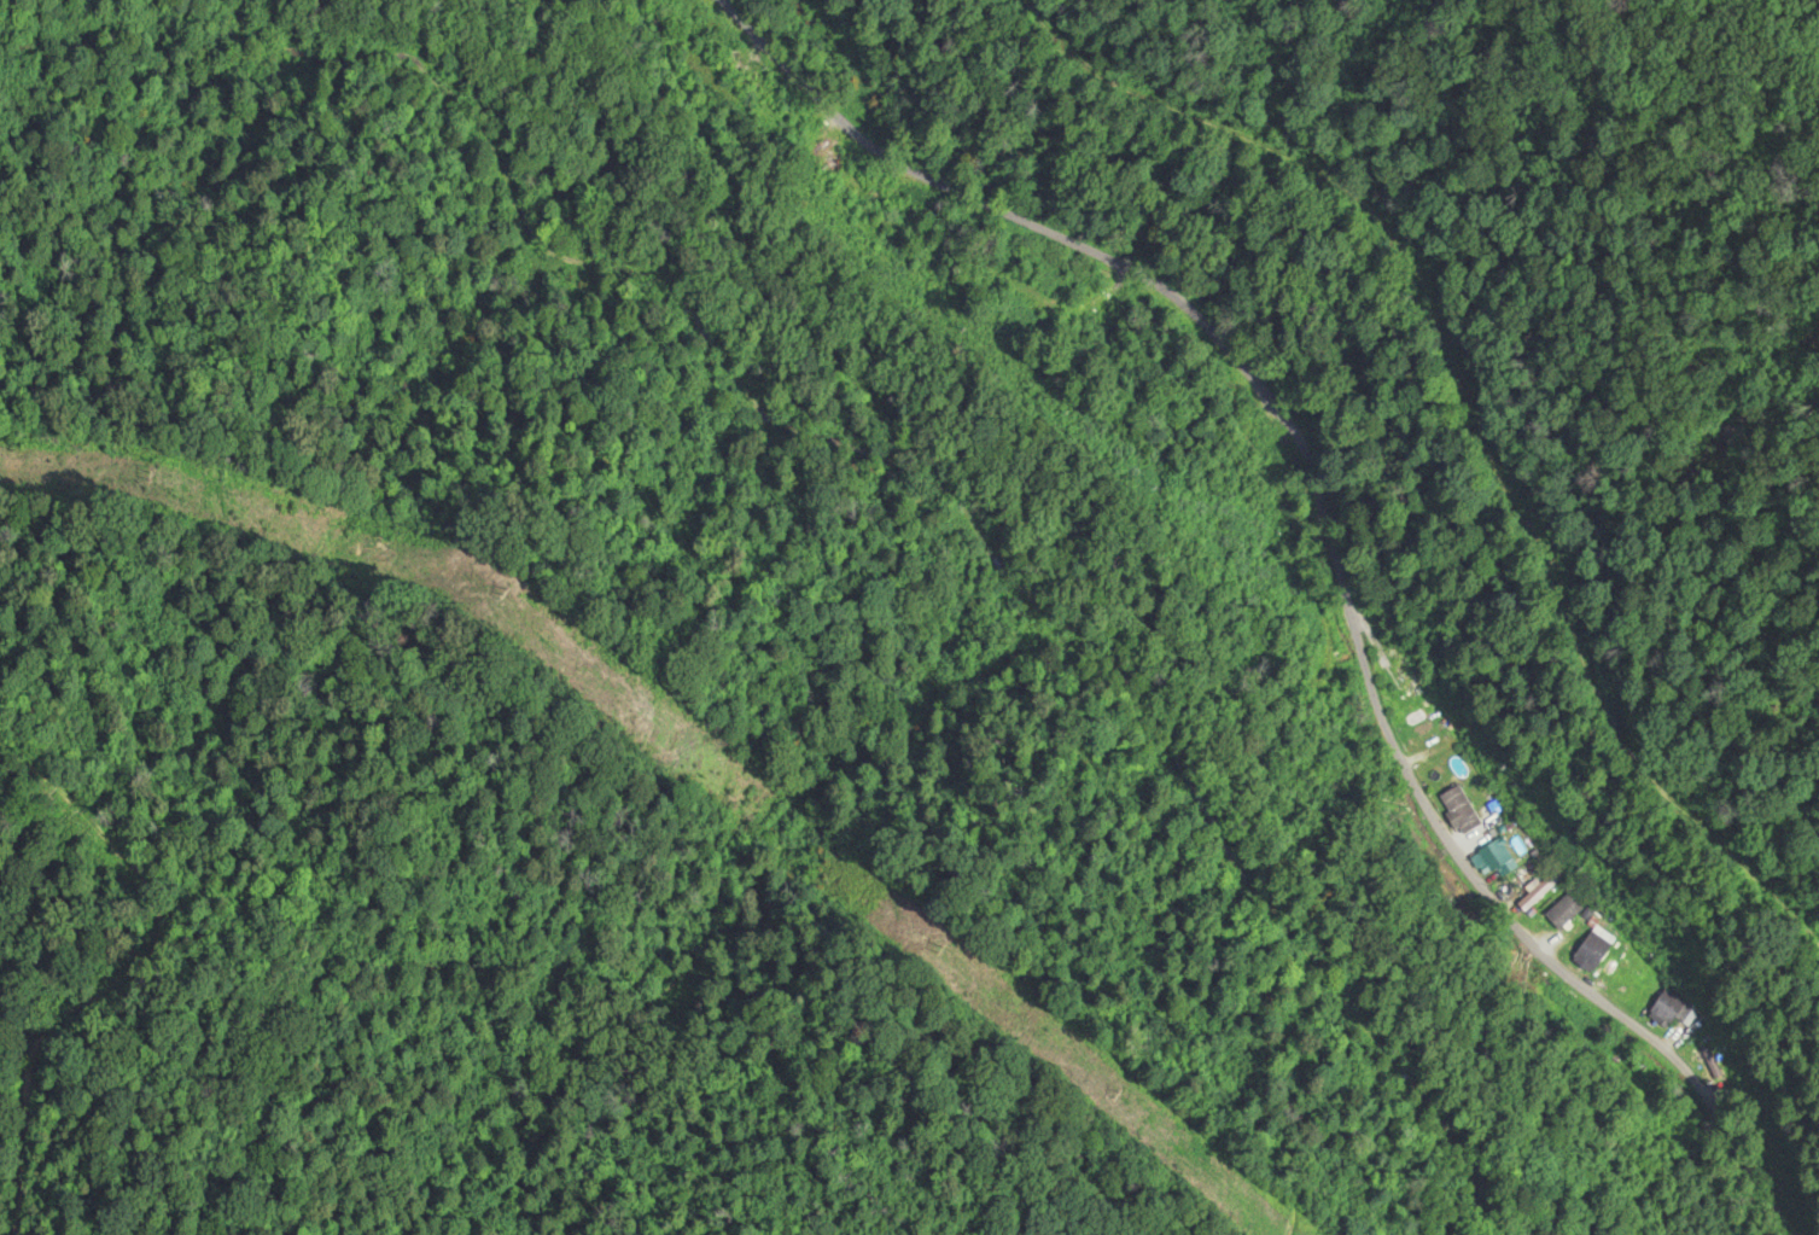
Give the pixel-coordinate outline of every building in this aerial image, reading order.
[(1031,268),(1060,287),(1064,281),(1035,262),(1031,268)] [(1482,823),(1459,786),(1438,798),(1461,836),(1482,823)] [(1519,868),(1502,838),(1476,853),(1489,877),(1498,872),(1501,878),(1519,868)] [(1518,906),(1526,914),(1562,878),(1554,870),(1518,906)] [(1560,931),(1584,909),(1569,893),(1545,914),(1560,931)] [(1594,975),(1614,946),(1593,931),(1572,960),(1594,975)] [(1690,1011),(1669,990),(1647,1013),(1669,1033),(1690,1011)]
